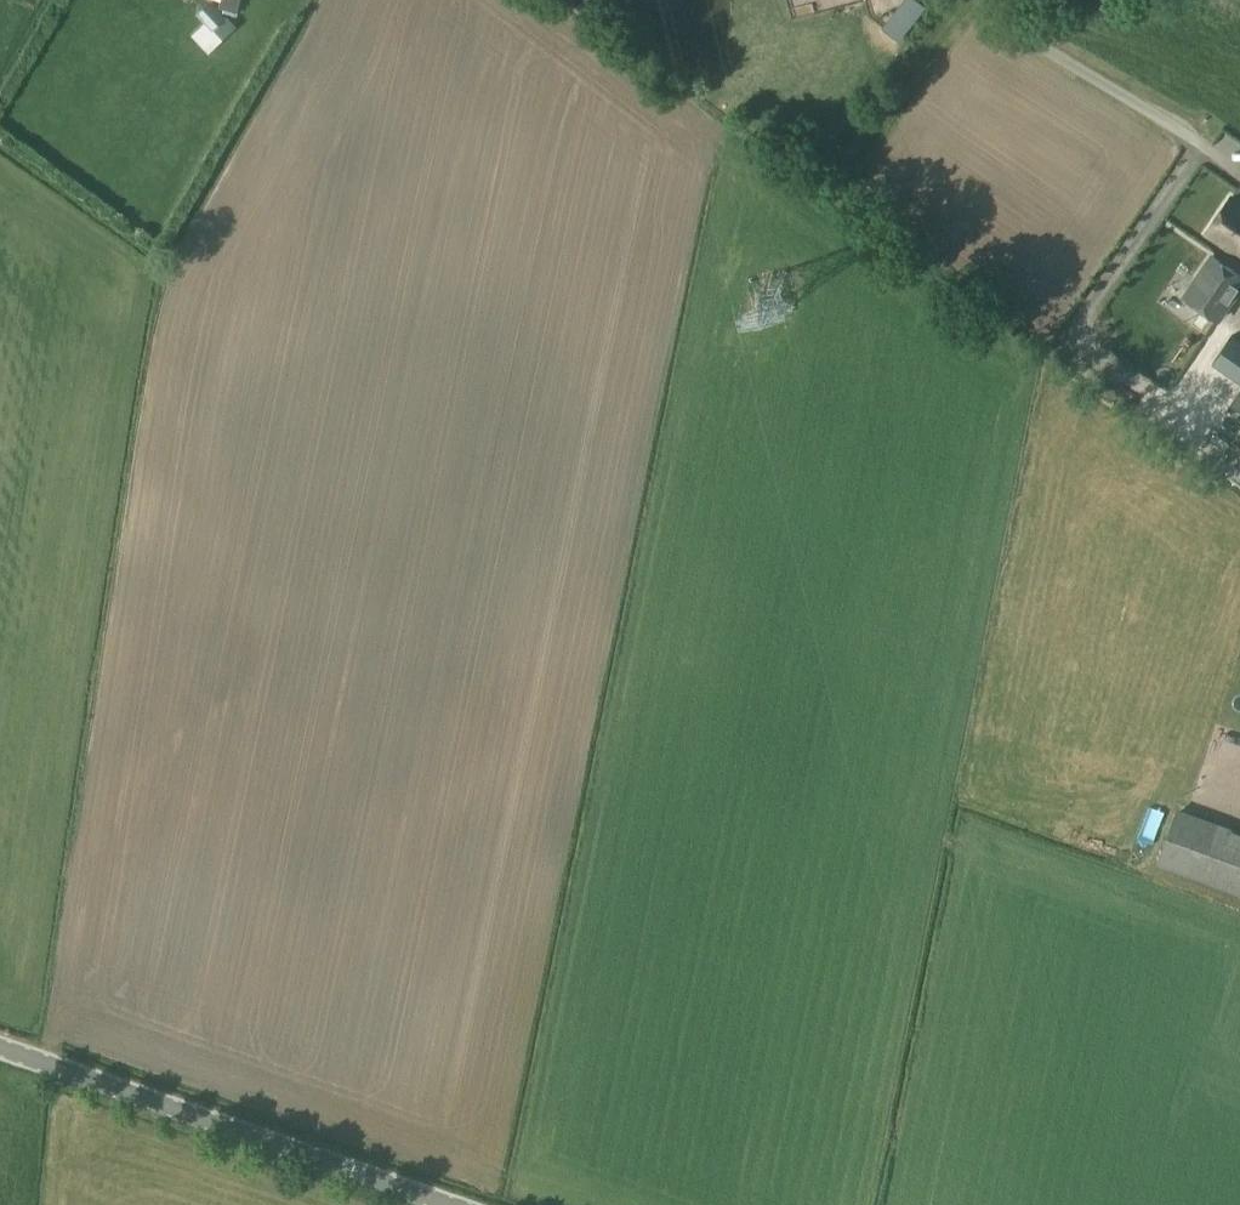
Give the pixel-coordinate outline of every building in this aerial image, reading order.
[(882,28),(899,42),(926,7),(917,0),(904,0),(882,28)] [(196,21),(180,36),(198,55),(214,41),(196,21)] [(1239,258),(1239,204),(1230,197),(1205,235),(1239,258)] [(1239,288),(1239,261),(1233,271),(1212,257),(1185,298),(1218,321),(1239,288)] [(1231,335),(1213,362),(1239,381),(1239,341),(1231,335)] [(1231,405),(1239,411),(1239,391),(1231,405)] [(1178,807),(1156,865),(1239,896),(1239,831),(1178,807)]
